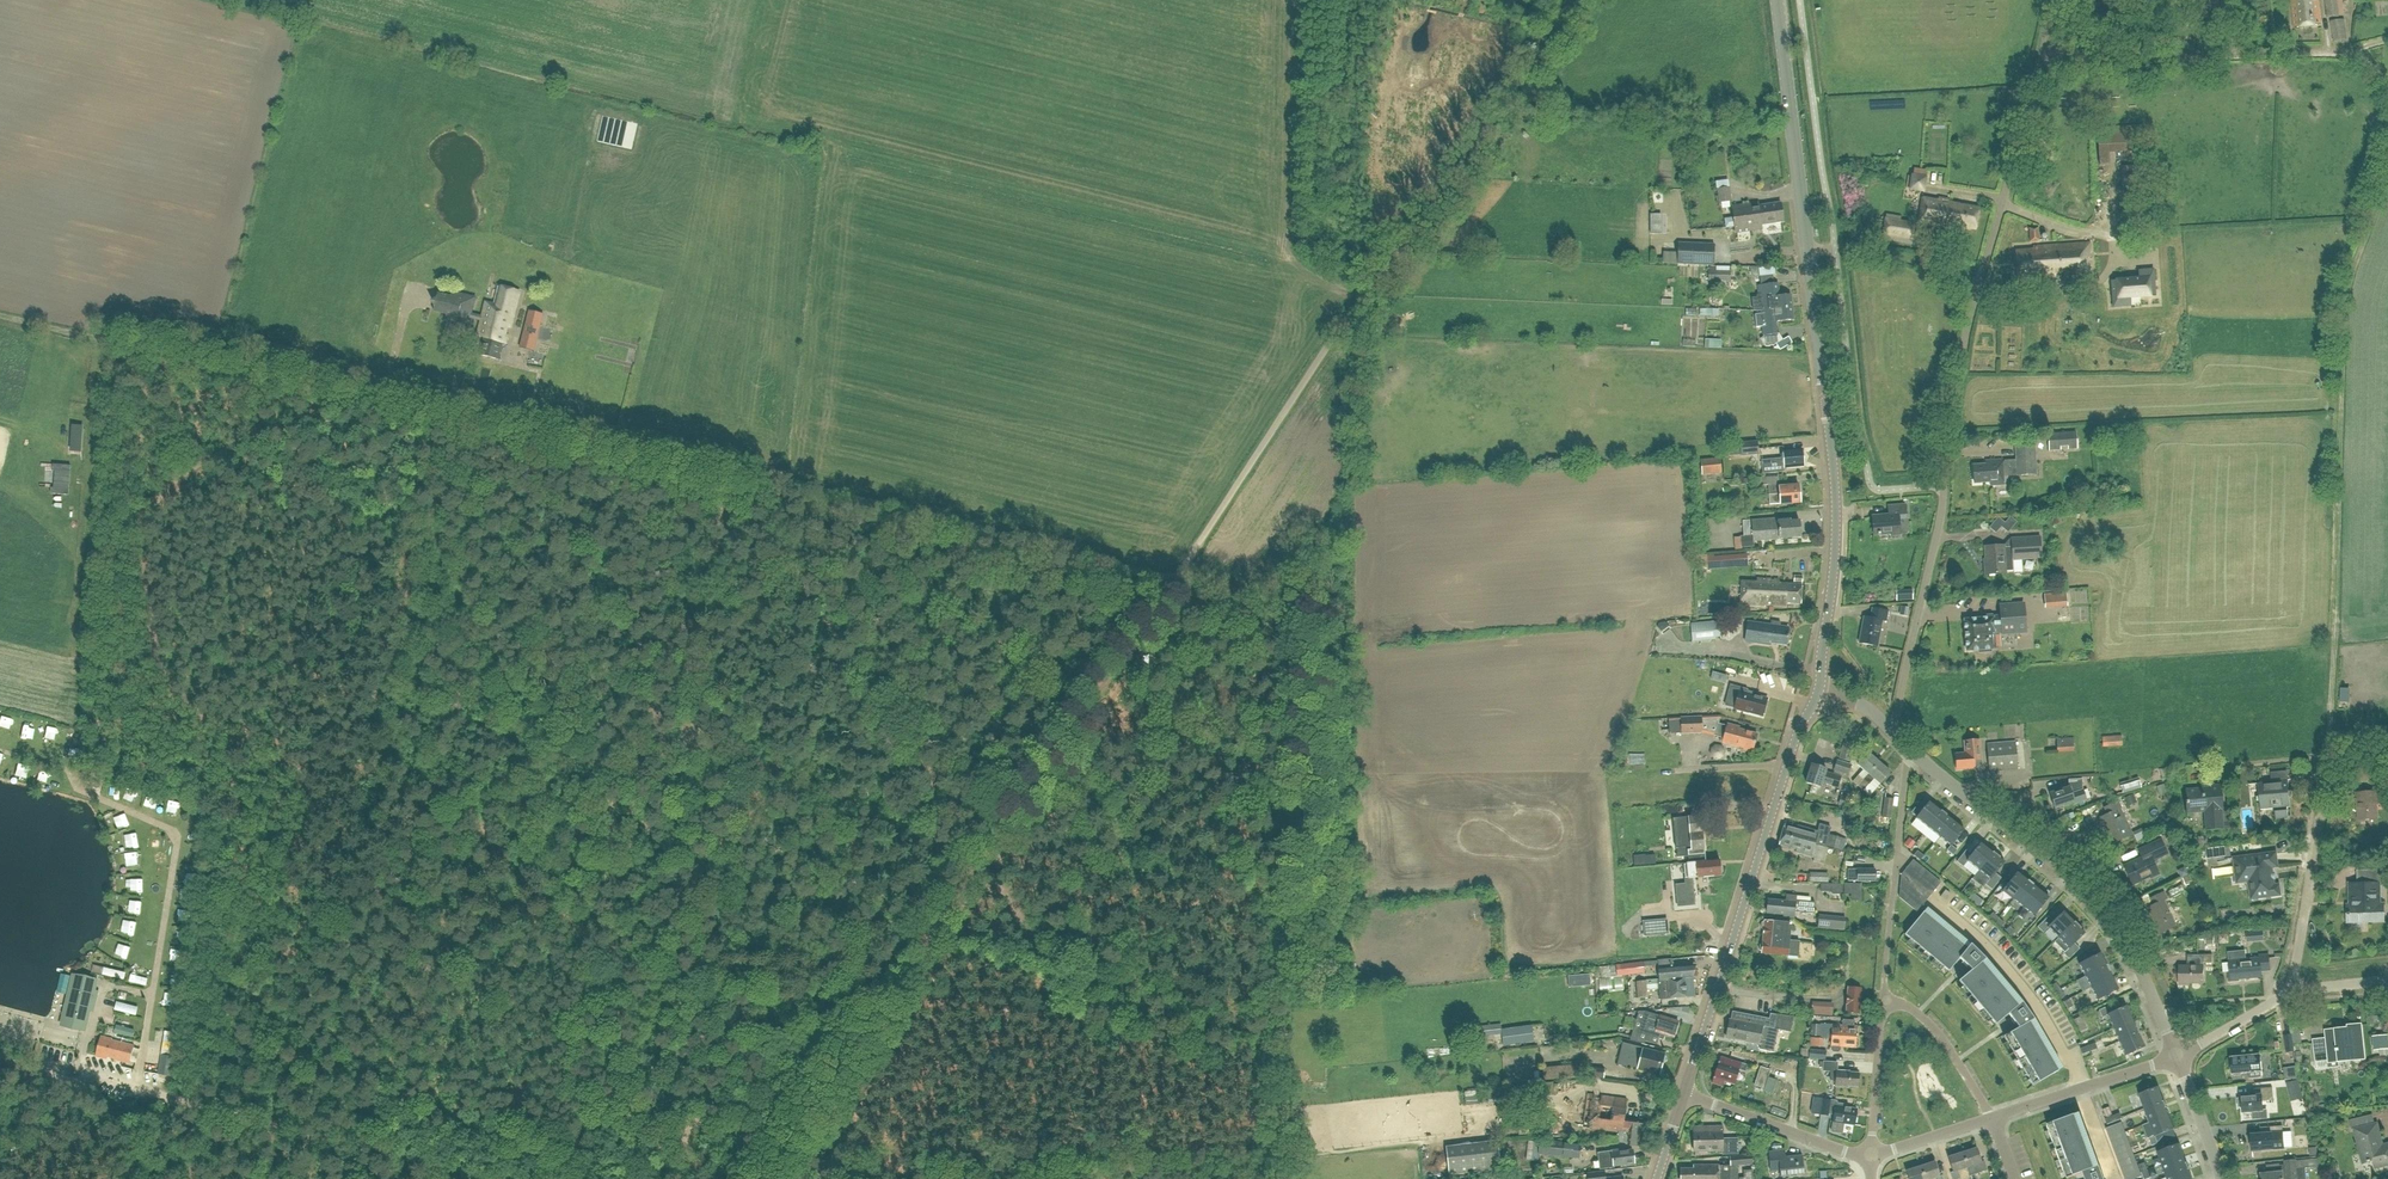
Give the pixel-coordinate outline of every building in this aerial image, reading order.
[(2315,0),(2291,0),(2294,27),(2322,24),(2319,0),(2315,1),(2315,0)] [(2344,9),(2343,0),(2325,0),(2327,18),(2345,16),(2344,9)] [(2345,19),(2340,20),(2331,21),(2333,43),(2348,40),(2345,19)] [(1906,188),(1909,188),(1909,190),(1925,193),(1927,176),(1925,176),(1926,170),(1914,168),(1913,174),(1911,174),(1910,176),(1907,175),(1906,188)] [(1730,187),(1729,187),(1718,189),(1717,189),(1719,203),(1732,201),(1730,187)] [(1976,230),(1980,208),(1951,203),(1952,200),(1939,198),(1939,201),(1922,199),(1919,221),(1929,223),(1929,225),(1963,230),(1964,228),(1976,230)] [(1781,203),(1760,206),(1759,202),(1732,206),(1736,233),(1763,229),(1762,225),(1784,222),(1781,203)] [(1884,218),(1881,235),(1912,240),(1915,222),(1884,218)] [(2030,242),(2040,241),(2039,227),(2029,228),(2030,242)] [(1678,243),(1677,264),(1713,265),(1714,244),(1678,243)] [(2016,251),(2018,279),(2056,276),(2056,273),(2063,273),(2063,276),(2092,273),(2090,243),(2035,247),(2035,249),(2016,251)] [(2118,245),(2120,263),(2131,262),(2129,244),(2118,245)] [(1718,245),(1719,261),(1733,261),(1732,245),(1718,245)] [(1761,267),(1762,275),(1777,274),(1776,266),(1761,267)] [(1731,271),(1716,271),(1716,269),(1708,269),(1708,281),(1731,281),(1731,271)] [(2140,278),(2112,281),(2113,298),(2156,295),(2155,281),(2140,282),(2140,278)] [(1761,309),(1792,307),(1791,295),(1780,296),(1778,283),(1760,285),(1760,286),(1758,286),(1759,296),(1752,297),(1754,309),(1761,309)] [(506,344),(519,291),(498,286),(494,303),(485,301),(477,334),(485,339),(481,355),(499,359),(502,343),(506,344)] [(476,302),(453,296),(448,319),(471,325),(476,302)] [(1710,304),(1713,308),(1720,309),(1720,305),(1715,298),(1710,298),(1710,304)] [(1792,307),(1761,309),(1761,314),(1755,314),(1757,327),(1763,326),(1763,335),(1777,334),(1776,321),(1793,320),(1792,307)] [(535,349),(544,312),(528,308),(519,345),(535,349)] [(2076,308),(2062,310),(2064,326),(2078,324),(2076,308)] [(1705,339),(1705,348),(1721,348),(1721,340),(1705,339)] [(2068,450),(2078,449),(2076,431),(2048,433),(2049,451),(2061,450),(2061,447),(2067,446),(2068,450)] [(84,442),(84,437),(69,437),(68,458),(82,459),(83,442),(84,442)] [(1740,443),(1741,456),(1759,454),(1757,441),(1740,443)] [(1986,464),(1973,465),(1975,484),(1991,483),(1991,486),(2004,485),(2004,476),(2017,475),(2017,476),(2037,475),(2035,447),(2015,448),(2016,462),(2003,463),(2003,460),(1985,461),(1986,464)] [(1804,466),(1802,449),(1783,451),(1784,459),(1772,460),(1773,469),(1804,466)] [(1702,475),(1707,474),(1722,473),(1720,457),(1700,460),(1702,475)] [(51,488),(51,494),(69,495),(71,466),(53,464),(52,470),(55,471),(54,488),(51,488)] [(1800,484),(1779,486),(1779,477),(1763,478),(1764,484),(1768,484),(1770,504),(1780,505),(1801,504),(1800,484)] [(2066,509),(2065,500),(2050,501),(2051,510),(2066,509)] [(1874,535),(1890,534),(1891,535),(1901,534),(1898,520),(1907,519),(1905,504),(1888,506),(1889,515),(1872,516),(1874,535)] [(1754,547),(1753,540),(1801,536),(1799,521),(1790,522),(1790,520),(1779,521),(1779,518),(1751,520),(1752,527),(1750,527),(1749,520),(1742,521),(1743,536),(1740,536),(1740,537),(1734,538),(1735,550),(1741,549),(1741,548),(1754,547)] [(2006,571),(2013,571),(2012,559),(2041,558),(2040,537),(2011,539),(2012,547),(2005,547),(2004,545),(1985,547),(1986,574),(2006,573),(2006,571)] [(1722,557),(1722,566),(1747,564),(1746,555),(1722,557)] [(1779,579),(1757,578),(1757,581),(1740,581),(1740,604),(1745,604),(1786,606),(1786,603),(1801,604),(1802,584),(1779,583),(1779,579)] [(2045,595),(2046,607),(2067,606),(2066,593),(2045,595)] [(1964,620),(1966,651),(1978,650),(1979,652),(1991,651),(1990,649),(1995,649),(1994,633),(2002,633),(2002,634),(2026,632),(2023,604),(2000,606),(2000,617),(1992,618),(1991,616),(1981,616),(1982,618),(1964,620)] [(1886,621),(1888,611),(1873,608),(1871,618),(1864,617),(1859,643),(1877,646),(1882,620),(1886,621)] [(1692,642),(1715,640),(1715,638),(1721,637),(1719,621),(1691,624),(1692,642)] [(1770,626),(1760,624),(1747,623),(1745,641),(1757,643),(1771,645),(1771,643),(1786,645),(1789,628),(1780,627),(1780,622),(1771,621),(1770,626)] [(1744,624),(1724,625),(1725,640),(1745,639),(1744,624)] [(2005,636),(2006,646),(2020,644),(2018,634),(2005,636)] [(1672,684),(1700,684),(1700,674),(1673,673),(1672,684)] [(1731,686),(1728,697),(1737,699),(1735,708),(1738,709),(1737,710),(1748,713),(1749,712),(1763,715),(1763,713),(1764,714),(1766,707),(1765,707),(1767,700),(1756,697),(1756,694),(1747,692),(1747,690),(1731,686)] [(1681,734),(1703,733),(1702,716),(1680,717),(1681,734)] [(1757,734),(1739,729),(1740,727),(1728,724),(1727,726),(1718,724),(1715,736),(1724,738),(1723,742),(1744,748),(1744,750),(1750,752),(1750,750),(1753,751),(1757,734)] [(2103,747),(2122,746),(2121,735),(2102,736),(2103,747)] [(2073,750),(2074,750),(2073,737),(2056,738),(2057,752),(2073,751),(2073,750)] [(1838,758),(1850,762),(1851,762),(1857,744),(1844,740),(1838,758)] [(1974,766),(1981,766),(1979,740),(1964,741),(1965,753),(1955,754),(1957,769),(1974,768),(1974,766)] [(2018,769),(2015,742),(1987,744),(1989,771),(2018,769)] [(1828,748),(1825,756),(1833,758),(1835,750),(1828,748)] [(1857,786),(1879,762),(1868,753),(1857,765),(1863,770),(1859,776),(1858,775),(1852,782),(1857,786)] [(1849,775),(1852,765),(1838,761),(1835,770),(1849,775)] [(1863,791),(1873,779),(1879,784),(1890,772),(1879,762),(1857,786),(1863,791)] [(1826,772),(1827,769),(1812,764),(1806,783),(1821,788),(1823,783),(1838,787),(1841,777),(1826,772)] [(2374,774),(2374,773),(2373,766),(2355,767),(2356,783),(2375,781),(2374,779),(2378,779),(2377,773),(2374,774)] [(39,782),(54,787),(58,777),(43,772),(39,782)] [(2054,808),(2073,802),(2073,803),(2085,799),(2082,789),(2082,779),(2068,779),(2068,786),(2049,793),(2054,808)] [(2261,810),(2275,808),(2276,820),(2289,818),(2288,807),(2291,806),(2288,780),(2258,783),(2261,810)] [(2221,810),(2222,810),(2220,784),(2209,785),(2209,788),(2203,789),(2203,788),(2186,789),(2187,801),(2185,801),(2187,813),(2208,811),(2208,819),(2205,819),(2206,829),(2223,828),(2221,810)] [(2378,819),(2377,804),(2382,804),(2381,790),(2356,793),(2358,820),(2378,819)] [(2129,806),(2137,802),(2133,794),(2125,798),(2129,806)] [(1891,818),(1893,799),(1885,798),(1882,817),(1891,818)] [(2129,835),(2117,809),(2121,807),(2118,800),(2104,807),(2107,814),(2100,817),(2112,843),(2129,835)] [(1928,828),(1941,811),(1929,802),(1921,812),(1915,807),(1911,813),(1917,817),(1916,818),(1928,828)] [(1941,811),(1928,828),(1939,837),(1952,820),(1946,815),(1941,811)] [(1686,864),(1684,864),(1685,878),(1687,878),(1687,879),(1722,876),(1720,860),(1706,861),(1702,816),(1673,818),(1676,857),(1687,857),(1688,856),(1689,863),(1686,864)] [(126,821),(130,833),(136,831),(131,819),(126,821)] [(1952,820),(1939,837),(1950,846),(1947,850),(1953,855),(1957,850),(1951,845),(1964,830),(1952,820)] [(1820,824),(1819,831),(1798,826),(1798,829),(1785,825),(1779,845),(1797,850),(1796,853),(1815,858),(1814,862),(1824,864),(1829,847),(1826,846),(1829,834),(1831,827),(1820,824)] [(1846,839),(1829,834),(1826,846),(1829,847),(1843,851),(1846,839)] [(1903,844),(1910,849),(1915,843),(1909,837),(1903,844)] [(121,840),(123,849),(133,847),(132,838),(121,840)] [(2160,839),(2138,850),(2141,857),(2123,866),(2132,885),(2150,877),(2151,878),(2159,874),(2152,861),(2167,854),(2160,839)] [(1964,866),(1967,861),(1978,870),(1992,853),(1981,843),(1973,853),(1967,849),(1957,861),(1964,866)] [(1914,856),(1920,861),(1924,856),(1918,851),(1914,856)] [(1996,872),(2004,862),(1999,858),(2000,858),(1993,852),(1992,853),(1978,870),(1990,879),(1986,884),(1992,889),(2002,877),(1996,872)] [(2279,885),(2274,886),(2272,868),(2278,867),(2276,853),(2234,859),(2237,882),(2249,881),(2252,899),(2280,895),(2279,885)] [(1655,855),(1645,856),(1646,865),(1655,864),(1655,855)] [(132,858),(133,874),(145,874),(144,858),(132,858)] [(1941,882),(1913,860),(1901,874),(1899,897),(1917,912),(1941,882)] [(1857,869),(1857,881),(1875,881),(1875,869),(1857,869)] [(2350,913),(2350,916),(2351,916),(2351,922),(2381,922),(2380,899),(2377,899),(2377,885),(2386,885),(2386,870),(2359,871),(2360,884),(2352,884),(2353,901),(2355,901),(2355,906),(2351,906),(2351,913),(2350,913)] [(2017,872),(2002,891),(2013,899),(2028,881),(2017,872)] [(2188,876),(2182,878),(2185,886),(2191,883),(2188,876)] [(2028,881),(2013,899),(2023,908),(2038,889),(2033,885),(2028,880),(2028,881)] [(132,892),(147,891),(146,881),(131,882),(132,892)] [(1986,888),(1982,894),(1989,898),(1992,891),(1986,888)] [(2195,888),(2190,891),(2195,902),(2199,900),(2195,888)] [(1940,896),(1945,900),(1950,893),(1945,889),(1940,896)] [(2038,889),(2023,908),(2034,916),(2048,897),(2038,889)] [(2159,935),(2176,927),(2164,901),(2168,899),(2164,891),(2150,898),(2153,905),(2146,908),(2159,935)] [(1797,895),(1797,900),(1796,900),(1796,896),(1787,895),(1786,901),(1769,900),(1768,913),(1784,915),(1784,918),(1795,919),(1796,912),(1814,914),(1815,902),(1805,901),(1805,895),(1797,895)] [(1904,934),(1949,971),(1960,958),(1967,948),(1924,911),(1904,934)] [(2054,942),(2074,922),(2069,917),(2064,912),(2053,922),(2048,916),(2037,927),(2043,933),(2048,928),(2058,938),(2054,942)] [(1992,913),(1989,917),(1994,922),(1998,918),(1992,913)] [(1819,916),(1818,929),(1830,930),(1831,918),(1819,916)] [(1998,918),(1994,922),(2000,928),(2004,923),(1998,918)] [(1642,921),(1644,936),(1652,935),(1651,920),(1642,921)] [(1765,921),(1762,923),(1762,929),(1764,931),(1763,943),(1760,946),(1760,951),(1762,953),(1762,954),(1799,957),(1800,942),(1790,941),(1791,925),(1789,923),(1765,921)] [(2080,929),(2081,928),(2074,922),(2054,942),(2064,952),(2063,953),(2068,959),(2079,948),(2074,943),(2084,933),(2080,929)] [(2010,926),(2005,930),(2011,936),(2015,932),(2010,926)] [(2246,932),(2247,942),(2265,941),(2264,931),(2246,932)] [(1971,944),(1967,948),(1960,958),(1971,970),(1982,962),(1986,959),(1971,944)] [(1608,955),(1611,963),(1625,957),(1622,950),(1608,955)] [(2247,960),(2246,951),(2229,953),(2230,962),(2231,973),(2229,973),(2229,982),(2240,981),(2239,979),(2262,977),(2262,971),(2271,970),(2270,954),(2260,955),(2260,959),(2247,960)] [(122,965),(134,969),(138,957),(126,953),(122,965)] [(2100,953),(2078,964),(2085,976),(2106,965),(2100,953)] [(2204,984),(2204,963),(2213,962),(2213,955),(2190,955),(2190,966),(2180,966),(2180,985),(2190,986),(2190,983),(2204,984)] [(1691,966),(1673,968),(1672,960),(1657,961),(1659,980),(1658,980),(1636,982),(1637,998),(1647,998),(1646,990),(1659,989),(1660,1000),(1670,999),(1670,998),(1686,997),(1685,978),(1692,978),(1694,970),(1691,966)] [(2018,1005),(1982,962),(1971,970),(1958,981),(1971,996),(1983,1010),(1995,1025),(2008,1014),(2018,1005)] [(1619,975),(1647,974),(1647,965),(1618,966),(1619,975)] [(2106,965),(2085,976),(2091,988),(2112,977),(2109,971),(2106,965)] [(111,975),(109,982),(131,988),(133,982),(111,975)] [(94,1007),(97,996),(93,995),(97,981),(74,976),(62,1025),(85,1031),(91,1006),(94,1007)] [(2112,977),(2091,988),(2097,1000),(2118,989),(2112,977)] [(1826,1000),(1844,997),(1841,979),(1823,982),(1826,1000)] [(2056,983),(2051,986),(2055,993),(2060,989),(2056,983)] [(1847,987),(1845,1013),(1860,1014),(1861,988),(1847,987)] [(2060,989),(2055,993),(2060,999),(2065,996),(2060,989)] [(2069,999),(2064,1002),(2068,1009),(2073,1006),(2069,999)] [(1812,1002),(1811,1015),(1832,1016),(1832,1003),(1812,1002)] [(2022,1002),(2018,1005),(2008,1014),(2018,1027),(2030,1022),(2034,1019),(2022,1002)] [(2107,1015),(2113,1028),(2132,1020),(2126,1006),(2108,1014),(2105,1007),(2099,1010),(2102,1018),(2107,1015)] [(124,1009),(122,1017),(143,1024),(146,1016),(124,1009)] [(1642,1022),(1639,1033),(1647,1035),(1646,1038),(1645,1041),(1651,1043),(1658,1044),(1658,1042),(1659,1039),(1664,1040),(1664,1038),(1665,1035),(1670,1037),(1674,1038),(1676,1030),(1679,1022),(1669,1020),(1660,1017),(1660,1016),(1652,1014),(1645,1011),(1642,1022)] [(1732,1020),(1730,1020),(1727,1038),(1745,1041),(1744,1042),(1761,1045),(1760,1049),(1774,1052),(1778,1030),(1790,1033),(1793,1018),(1772,1014),(1771,1020),(1734,1013),(1732,1020)] [(2078,1033),(2087,1029),(2082,1016),(2073,1020),(2078,1033)] [(2113,1028),(2119,1042),(2138,1033),(2136,1027),(2135,1027),(2132,1020),(2113,1028)] [(2039,1038),(2030,1022),(2018,1027),(2003,1036),(2013,1053),(2023,1069),(2032,1086),(2059,1071),(2049,1054),(2039,1038)] [(1840,1051),(1840,1046),(1845,1047),(1846,1033),(1842,1033),(1842,1025),(1832,1025),(1832,1024),(1820,1023),(1820,1025),(1811,1024),(1811,1036),(1819,1036),(1819,1038),(1827,1038),(1828,1034),(1831,1035),(1831,1046),(1831,1050),(1833,1052),(1838,1052),(1840,1051)] [(2330,1062),(2365,1058),(2361,1024),(2349,1025),(2349,1028),(2326,1031),(2327,1041),(2314,1042),(2317,1061),(2330,1060),(2330,1062)] [(117,1025),(115,1033),(133,1038),(135,1030),(117,1025)] [(1846,1033),(1845,1047),(1856,1047),(1857,1026),(1842,1025),(1842,1033),(1846,1033)] [(1501,1030),(1503,1045),(1534,1041),(1532,1026),(1501,1030)] [(1621,1031),(1619,1037),(1636,1040),(1637,1035),(1621,1031)] [(2144,1047),(2138,1033),(2119,1042),(2125,1055),(2144,1047)] [(2286,1053),(2294,1052),(2295,1052),(2293,1034),(2283,1035),(2286,1053)] [(101,1036),(96,1057),(107,1060),(108,1057),(115,1059),(114,1060),(130,1064),(134,1046),(101,1036)] [(2378,1055),(2387,1053),(2387,1039),(2376,1041),(2378,1055)] [(2095,1043),(2087,1046),(2089,1052),(2097,1049),(2095,1043)] [(1623,1044),(1618,1064),(1660,1074),(1665,1055),(1623,1044)] [(158,1074),(172,1075),(175,1049),(163,1046),(162,1054),(161,1054),(158,1074)] [(2082,1054),(2089,1052),(2087,1046),(2080,1049),(2082,1054)] [(1825,1060),(1826,1051),(1810,1049),(1809,1058),(1825,1060)] [(2260,1055),(2231,1059),(2233,1075),(2249,1073),(2250,1079),(2263,1078),(2260,1055)] [(1721,1057),(1717,1067),(1715,1067),(1713,1072),(1716,1072),(1712,1083),(1722,1086),(1724,1082),(1734,1085),(1739,1069),(1745,1071),(1747,1065),(1721,1057)] [(1824,1062),(1823,1071),(1831,1071),(1831,1080),(1836,1080),(1836,1087),(1849,1088),(1849,1086),(1858,1087),(1859,1073),(1850,1072),(1850,1071),(1837,1070),(1838,1063),(1824,1062)] [(1543,1080),(1582,1076),(1581,1064),(1542,1068),(1543,1080)] [(1765,1088),(1771,1070),(1760,1066),(1754,1085),(1765,1088)] [(1604,1078),(1604,1068),(1585,1067),(1584,1077),(1604,1078)] [(2256,1095),(2242,1096),(2243,1113),(2264,1111),(2263,1101),(2274,1100),(2273,1087),(2256,1089),(2256,1095)] [(2293,1101),(2302,1099),(2299,1087),(2290,1089),(2293,1101)] [(2144,1109),(2164,1101),(2159,1088),(2139,1095),(2144,1109)] [(1583,1128),(1618,1133),(1617,1142),(1628,1144),(1628,1145),(1640,1147),(1641,1133),(1643,1134),(1645,1123),(1624,1120),(1626,1100),(1601,1096),(1601,1098),(1593,1097),(1594,1095),(1587,1094),(1583,1128)] [(1823,1099),(1821,1114),(1828,1116),(1829,1110),(1835,1111),(1833,1122),(1832,1132),(1842,1134),(1844,1124),(1855,1125),(1857,1109),(1846,1108),(1847,1105),(1837,1104),(1837,1101),(1823,1099)] [(2144,1109),(2150,1123),(2169,1115),(2164,1101),(2144,1109)] [(2080,1103),(2075,1105),(2093,1159),(2098,1157),(2080,1103)] [(2120,1113),(2113,1116),(2115,1122),(2122,1119),(2120,1113)] [(2089,1150),(2082,1132),(2076,1114),(2048,1124),(2054,1143),(2061,1160),(2068,1178),(2083,1173),(2095,1167),(2089,1150)] [(2352,1130),(2358,1128),(2361,1141),(2358,1142),(2363,1163),(2374,1161),(2375,1168),(2387,1165),(2387,1144),(2386,1144),(2387,1145),(2383,1146),(2378,1123),(2375,1124),(2373,1114),(2350,1120),(2352,1130)] [(2156,1136),(2175,1129),(2169,1115),(2150,1123),(2155,1136),(2149,1138),(2152,1146),(2158,1143),(2156,1136)] [(2105,1119),(2108,1125),(2115,1122),(2113,1116),(2105,1119)] [(2252,1151),(2284,1149),(2282,1126),(2267,1127),(2267,1133),(2251,1134),(2252,1151)] [(1738,1145),(1738,1138),(1730,1139),(1730,1140),(1723,1140),(1722,1127),(1694,1128),(1694,1152),(1723,1152),(1723,1154),(1738,1154),(1738,1145)] [(2132,1141),(2139,1138),(2136,1131),(2129,1133),(2132,1141)] [(1540,1140),(1538,1154),(1579,1159),(1581,1144),(1540,1140)] [(2162,1165),(2185,1156),(2180,1144),(2157,1153),(2162,1165)] [(1449,1148),(1451,1171),(1492,1168),(1491,1146),(1449,1148)] [(1984,1161),(1981,1162),(1977,1148),(1962,1152),(1967,1167),(1970,1176),(1987,1171),(1984,1161)] [(1621,1149),(1612,1150),(1598,1152),(1598,1159),(1600,1170),(1614,1168),(1614,1165),(1634,1162),(1632,1151),(1623,1152),(1621,1149)] [(1786,1158),(1785,1151),(1768,1153),(1770,1171),(1780,1170),(1780,1176),(1804,1174),(1802,1156),(1786,1158)] [(1962,1152),(1948,1157),(1952,1172),(1950,1172),(1952,1178),(1957,1178),(1959,1178),(1957,1170),(1967,1167),(1962,1152)] [(1736,1165),(1755,1163),(1754,1154),(1735,1156),(1736,1165)] [(2162,1165),(2167,1178),(2189,1169),(2185,1156),(2162,1165)] [(2306,1168),(2310,1168),(2309,1160),(2295,1161),(2295,1163),(2280,1165),(2280,1172),(2261,1174),(2262,1178),(2307,1178),(2306,1168)] [(1924,1178),(1931,1178),(1935,1178),(1943,1178),(1942,1175),(1939,1176),(1934,1161),(1920,1166),(1924,1178)] [(2144,1172),(2149,1170),(2147,1162),(2141,1164),(2144,1172)] [(1694,1169),(1681,1169),(1681,1178),(1730,1178),(1730,1166),(1719,1166),(1719,1165),(1694,1165),(1694,1169)] [(1920,1166),(1905,1171),(1908,1178),(1924,1178),(1920,1166)] [(2095,1167),(2083,1173),(2086,1178),(2105,1178),(2100,1166),(2095,1167)] [(2189,1169),(2167,1178),(2168,1178),(2193,1178),(2189,1169)] [(2149,1170),(2144,1172),(2147,1178),(2152,1177),(2149,1170)]
